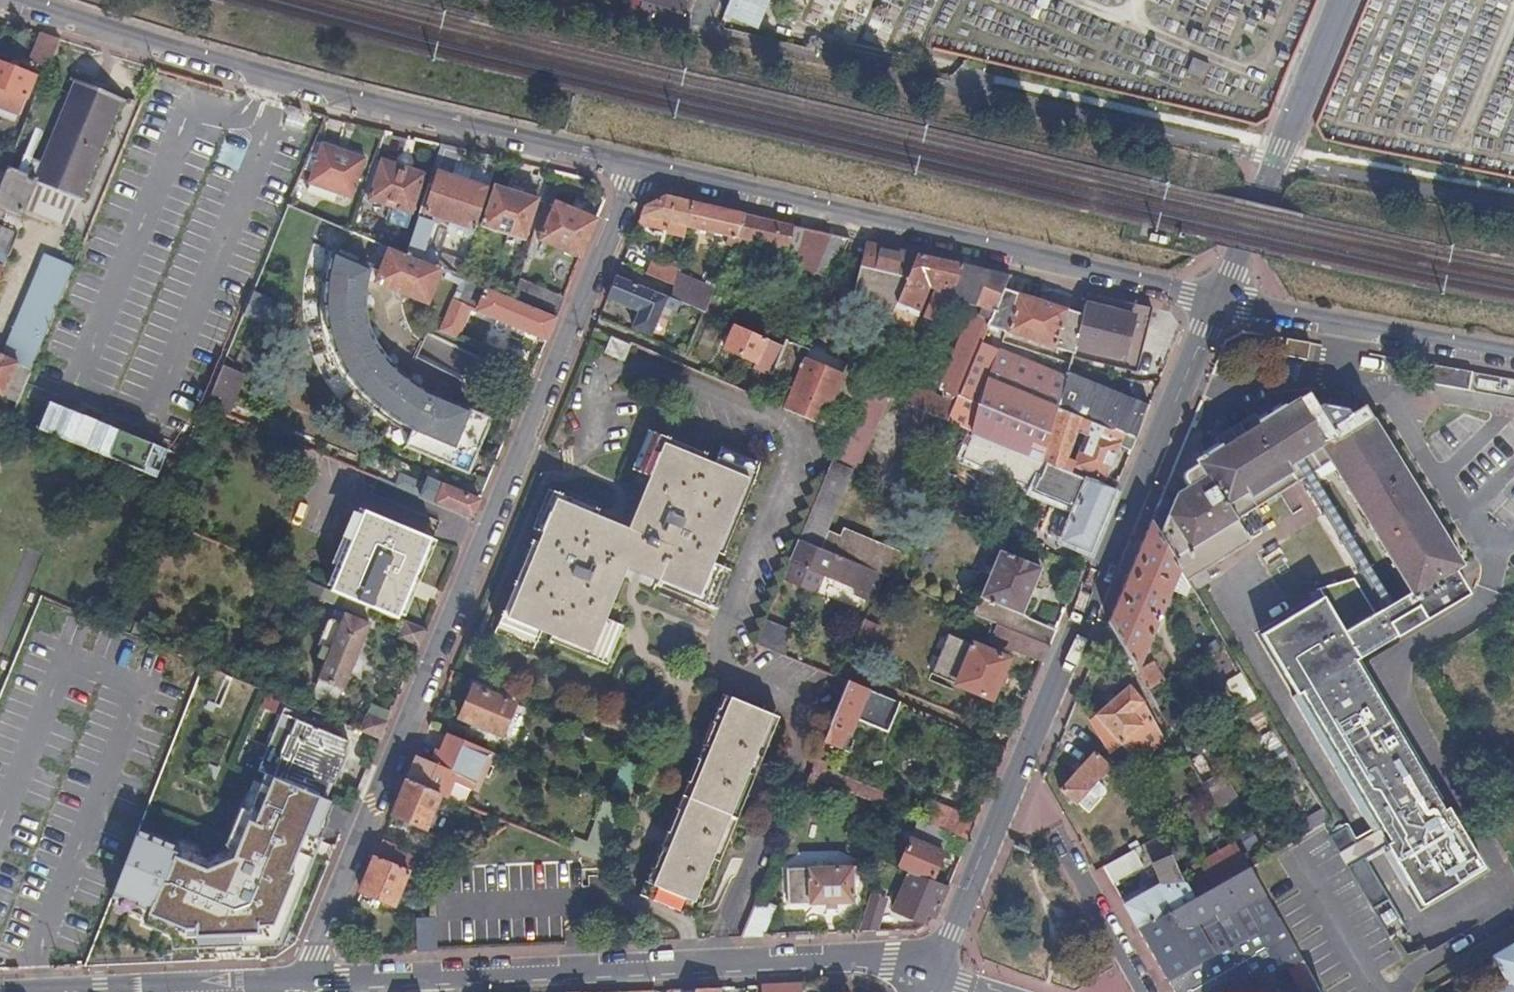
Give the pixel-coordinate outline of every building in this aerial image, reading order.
[(687,3),(672,0),(648,0),(645,12),(672,20),(681,16),(687,3)] [(724,17),(757,30),(764,11),(757,8),(760,0),(731,0),(724,17)] [(764,11),(768,2),(762,0),(760,0),(757,8),(764,11)] [(50,66),(61,40),(44,34),(34,59),(50,66)] [(1202,78),(1206,63),(1190,58),(1185,74),(1202,78)] [(20,116),(36,78),(0,63),(0,108),(20,116)] [(48,148),(42,163),(37,182),(79,199),(83,201),(84,198),(82,197),(88,184),(90,184),(91,182),(89,181),(95,167),(97,168),(98,165),(96,164),(101,151),(104,152),(105,150),(102,148),(108,135),(111,135),(112,133),(110,132),(116,118),(118,119),(119,117),(116,115),(122,102),(135,107),(138,100),(137,98),(132,95),(129,98),(127,100),(100,89),(71,78),(70,80),(75,82),(70,96),(67,95),(66,98),(68,99),(63,113),(61,112),(60,114),(62,114),(56,130),(53,129),(53,131),(54,132),(49,147),(47,146),(46,147),(48,148)] [(406,255),(443,271),(440,265),(444,256),(447,255),(465,262),(486,196),(488,191),(481,189),(482,186),(457,177),(465,150),(441,144),(406,255)] [(309,184),(352,199),(365,159),(322,145),(309,184)] [(37,182),(42,163),(25,156),(18,172),(7,167),(5,173),(0,185),(0,206),(0,205),(22,215),(24,210),(37,182)] [(370,199),(413,214),(426,173),(383,159),(370,199)] [(37,182),(24,210),(66,228),(79,199),(37,182)] [(488,190),(488,191),(486,196),(492,197),(483,226),(526,240),(538,200),(496,185),(494,192),(488,190)] [(688,227),(694,204),(666,197),(646,209),(642,216),(650,218),(649,226),(663,229),(665,222),(672,223),(670,231),(670,233),(685,237),(688,227)] [(540,241),(581,258),(597,219),(556,202),(540,241)] [(735,238),(745,215),(719,209),(694,204),(688,227),(729,236),(735,238)] [(353,233),(361,236),(366,218),(359,215),(353,233)] [(665,222),(663,229),(670,231),(672,223),(665,222)] [(8,256),(18,235),(0,227),(0,252),(8,256)] [(734,243),(735,238),(729,236),(727,243),(733,245),(734,243)] [(430,303),(440,278),(443,271),(406,255),(382,245),(379,255),(389,259),(379,282),(430,303)] [(372,406),(381,415),(392,423),(403,431),(411,436),(406,449),(470,475),(479,454),(492,420),(463,408),(431,395),(420,389),(408,380),(402,374),(394,365),(384,353),(376,339),(372,327),(369,317),(368,303),(368,291),(370,277),(373,268),(330,250),(324,265),(322,274),(321,287),(320,303),(321,318),(325,336),(331,353),(340,369),(350,383),(358,392),(372,406)] [(443,271),(449,273),(460,278),(465,262),(447,255),(444,256),(440,265),(443,271)] [(47,256),(42,269),(3,357),(32,371),(69,281),(75,268),(61,262),(47,256)] [(646,274),(673,286),(676,273),(677,271),(652,260),(646,274)] [(449,273),(447,279),(468,288),(470,282),(460,278),(449,273)] [(673,286),(670,299),(678,302),(705,314),(715,290),(676,273),(673,286)] [(670,299),(617,276),(609,297),(641,311),(635,327),(651,334),(663,307),(674,311),(678,302),(670,299)] [(513,300),(557,318),(565,298),(520,280),(513,300)] [(461,304),(548,340),(557,318),(513,300),(470,282),(468,288),(461,304)] [(1057,409),(1068,372),(1069,362),(1003,341),(1005,332),(1073,353),(1083,315),(1003,290),(948,422),(967,430),(1043,462),(1057,409)] [(272,302),(254,294),(245,315),(261,322),(265,319),(272,302)] [(1136,372),(1153,310),(1134,305),(1088,295),(1083,315),(1073,353),(1072,356),(1136,372)] [(737,327),(728,350),(757,361),(755,368),(773,375),(783,347),(737,327)] [(426,336),(419,361),(452,370),(459,346),(426,336)] [(632,344),(613,336),(606,352),(625,359),(632,344)] [(1311,343),(1287,339),(1284,356),(1307,360),(1311,343)] [(32,371),(3,357),(0,356),(0,396),(18,404),(32,371)] [(796,357),(773,410),(815,428),(838,375),(796,357)] [(1475,373),(1420,363),(1416,383),(1471,393),(1475,373)] [(222,371),(207,407),(225,414),(240,379),(222,371)] [(1136,441),(1150,406),(1068,372),(1057,409),(1136,441)] [(855,471),(886,396),(863,386),(855,406),(845,431),(833,461),(855,471)] [(1412,594),(1457,571),(1464,566),(1366,407),(1351,414),(1348,409),(1345,409),(1335,406),(1326,404),(1323,402),(1317,406),(1309,392),(1260,423),(1261,425),(1223,449),(1221,447),(1197,462),(1199,465),(1188,472),(1185,481),(1188,488),(1177,495),(1160,537),(1179,571),(1187,583),(1250,543),(1237,520),(1330,463),(1412,594)] [(1335,406),(1345,409),(1347,402),(1328,396),(1326,404),(1335,406)] [(9,425),(14,413),(0,406),(0,421),(9,425)] [(1073,466),(1106,480),(1120,446),(1131,451),(1136,441),(1057,409),(1043,462),(1071,474),(1073,466)] [(1065,540),(1090,550),(1099,528),(1114,492),(1071,474),(1043,462),(967,430),(962,443),(968,446),(965,455),(1036,486),(1034,490),(1074,507),(1078,508),(1066,536),(1065,540)] [(714,562),(752,471),(718,457),(715,463),(658,439),(645,473),(651,476),(630,527),(558,498),(506,623),(540,637),(542,631),(600,654),(613,621),(606,617),(627,565),(706,598),(720,564),(714,562)] [(884,577),(897,582),(906,559),(846,534),(842,542),(828,536),(855,471),(833,461),(799,541),(884,577)] [(397,486),(474,519),(482,500),(429,479),(426,486),(402,476),(397,486)] [(1062,534),(1066,536),(1078,508),(1074,507),(1069,518),(1065,529),(1062,534)] [(366,511),(332,591),(400,619),(433,539),(366,511)] [(1059,527),(1065,529),(1069,518),(1064,515),(1059,527)] [(1160,537),(1150,522),(1131,569),(1109,622),(1131,659),(1138,671),(1179,571),(1160,537)] [(884,577),(799,541),(784,577),(818,591),(825,574),(858,588),(855,593),(874,601),(884,577)] [(1009,629),(1050,646),(1057,630),(1023,617),(1042,567),(1001,552),(975,615),(997,624),(1009,629)] [(1457,571),(1412,594),(1344,634),(1359,658),(1396,637),(1397,638),(1470,595),(1457,571)] [(1359,658),(1344,634),(1323,598),(1260,635),(1296,696),(1298,695),(1379,833),(1386,844),(1385,844),(1387,848),(1421,906),(1484,869),(1358,659),(1359,658)] [(337,707),(371,625),(346,614),(342,625),(332,621),(320,646),(324,648),(320,658),(327,661),(312,697),(337,707)] [(797,632),(767,619),(756,644),(787,657),(797,632)] [(401,637),(421,647),(428,630),(407,622),(401,637)] [(881,629),(865,622),(855,647),(870,653),(881,629)] [(1131,659),(1109,622),(1098,647),(1117,670),(1131,659)] [(991,641),(1002,646),(1009,629),(997,624),(991,641)] [(1002,646),(1043,662),(1050,646),(1009,629),(1002,646)] [(993,699),(1010,659),(949,634),(933,673),(993,699)] [(846,669),(855,672),(857,666),(849,662),(846,669)] [(1153,662),(1138,671),(1148,690),(1164,681),(1153,662)] [(518,698),(477,681),(462,717),(503,735),(518,698)] [(889,733),(900,705),(849,683),(824,743),(839,748),(846,731),(852,733),(857,720),(859,716),(865,718),(863,722),(889,733)] [(1128,686),(1091,722),(1110,755),(1121,745),(1137,763),(1163,740),(1144,705),(1141,700),(1128,686)] [(690,917),(773,716),(732,699),(649,900),(690,917)] [(373,705),(362,729),(382,738),(393,713),(373,705)] [(1161,713),(1171,731),(1183,724),(1172,706),(1161,713)] [(351,740),(283,712),(260,770),(325,798),(332,781),(336,783),(348,753),(346,752),(351,740)] [(436,764),(418,756),(408,781),(440,794),(447,797),(452,784),(472,791),(481,769),(488,771),(495,753),(449,734),(436,764)] [(1095,752),(1061,790),(1087,815),(1101,800),(1098,797),(1101,797),(1103,796),(1104,794),(1105,790),(1103,788),(1098,782),(1111,768),(1095,752)] [(828,763),(817,759),(810,775),(822,780),(825,770),(828,763)] [(478,794),(488,771),(481,769),(472,791),(478,794)] [(325,798),(260,770),(221,864),(136,830),(104,909),(193,952),(262,950),(325,798)] [(834,774),(825,770),(822,780),(831,784),(834,774)] [(875,802),(879,792),(834,774),(831,784),(875,802)] [(440,794),(408,781),(394,815),(426,829),(440,794)] [(896,810),(897,811),(899,801),(879,792),(875,802),(896,810)] [(1306,832),(1326,821),(1318,808),(1298,819),(1306,832)] [(941,828),(969,840),(976,824),(947,812),(941,828)] [(1347,829),(1336,835),(1330,839),(1345,865),(1351,861),(1362,854),(1357,846),(1347,829)] [(1386,844),(1379,833),(1369,839),(1357,846),(1362,854),(1365,859),(1365,860),(1378,853),(1387,848),(1385,844),(1386,844)] [(901,867),(912,872),(934,881),(945,853),(912,839),(901,867)] [(408,853),(383,842),(376,858),(401,869),(408,853)] [(1211,889),(1249,867),(1234,842),(1197,863),(1211,889)] [(1104,868),(1112,883),(1141,867),(1135,855),(1140,852),(1138,849),(1104,868)] [(1128,911),(1139,930),(1192,900),(1183,882),(1171,854),(1153,863),(1159,879),(1145,887),(1150,899),(1128,911)] [(1345,865),(1348,869),(1353,866),(1365,859),(1362,854),(1351,861),(1345,865)] [(401,869),(376,858),(361,892),(394,906),(408,872),(401,869)] [(1392,945),(1398,942),(1409,935),(1365,860),(1365,859),(1353,866),(1348,869),(1392,945)] [(1099,863),(1093,867),(1096,872),(1102,869),(1099,863)] [(1192,900),(1211,889),(1197,863),(1191,866),(1196,875),(1183,882),(1192,900)] [(1289,967),(1301,959),(1250,869),(1249,867),(1211,889),(1192,900),(1139,930),(1163,973),(1168,982),(1211,958),(1216,967),(1248,949),(1243,940),(1241,941),(1237,935),(1222,943),(1218,935),(1204,942),(1194,925),(1241,899),(1258,931),(1256,933),(1278,973),(1289,967)] [(852,868),(794,870),(795,904),(854,902),(852,868)] [(917,909),(936,917),(949,887),(934,881),(912,872),(896,910),(913,918),(917,909)] [(1122,900),(1128,911),(1150,899),(1145,887),(1122,900)] [(872,893),(860,933),(878,932),(888,898),(872,893)] [(1209,988),(1278,973),(1256,933),(1258,931),(1241,899),(1194,925),(1204,942),(1218,935),(1222,943),(1237,935),(1241,941),(1243,940),(1248,949),(1216,967),(1211,958),(1168,982),(1174,991),(1208,991),(1209,988)] [(758,900),(742,938),(762,937),(774,906),(758,900)] [(417,919),(418,952),(437,951),(436,918),(417,919)] [(1491,957),(1512,991),(1513,991),(1513,944),(1491,957)] [(1491,957),(1487,960),(1506,991),(1512,991),(1491,957)] [(1301,959),(1289,967),(1303,991),(1320,991),(1301,959)]
